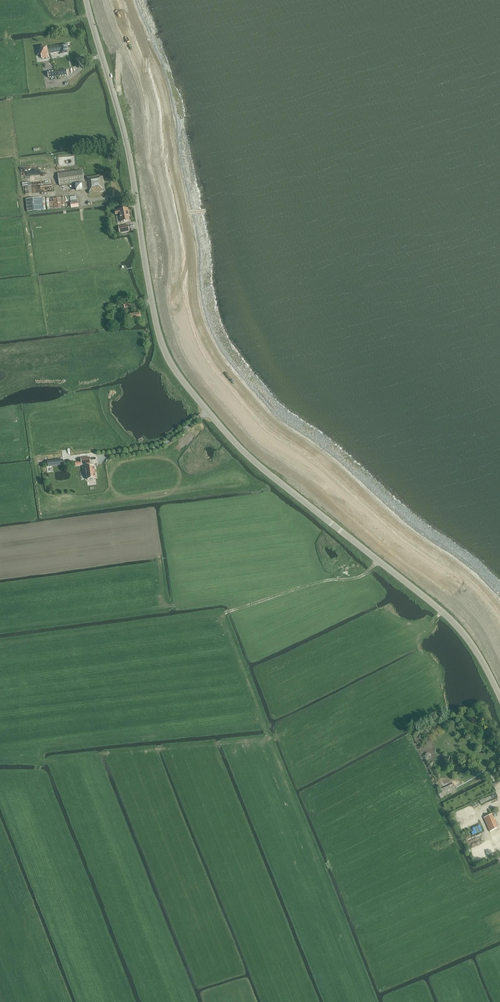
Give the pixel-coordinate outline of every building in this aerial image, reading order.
[(66,44),(50,46),(50,53),(60,51),(60,53),(68,52),(66,44)] [(50,53),(50,46),(40,47),(42,57),(49,57),(48,53),(50,53)] [(76,184),(85,182),(83,170),(58,174),(60,186),(76,184)] [(105,192),(103,175),(87,178),(87,182),(88,189),(89,189),(90,194),(105,192)] [(85,182),(76,184),(77,191),(88,189),(87,182),(85,182)] [(76,196),(70,197),(71,208),(79,207),(78,201),(79,201),(78,199),(76,199),(76,196)] [(128,209),(119,211),(115,212),(116,215),(119,214),(121,222),(130,220),(129,216),(130,215),(128,209)] [(128,224),(119,226),(121,233),(130,231),(128,224)] [(123,323),(128,322),(141,320),(140,312),(131,314),(131,318),(123,319),(123,323)] [(94,471),(94,467),(86,468),(87,480),(96,479),(95,471),(94,471)] [(498,828),(493,814),(485,817),(491,831),(498,828)]
